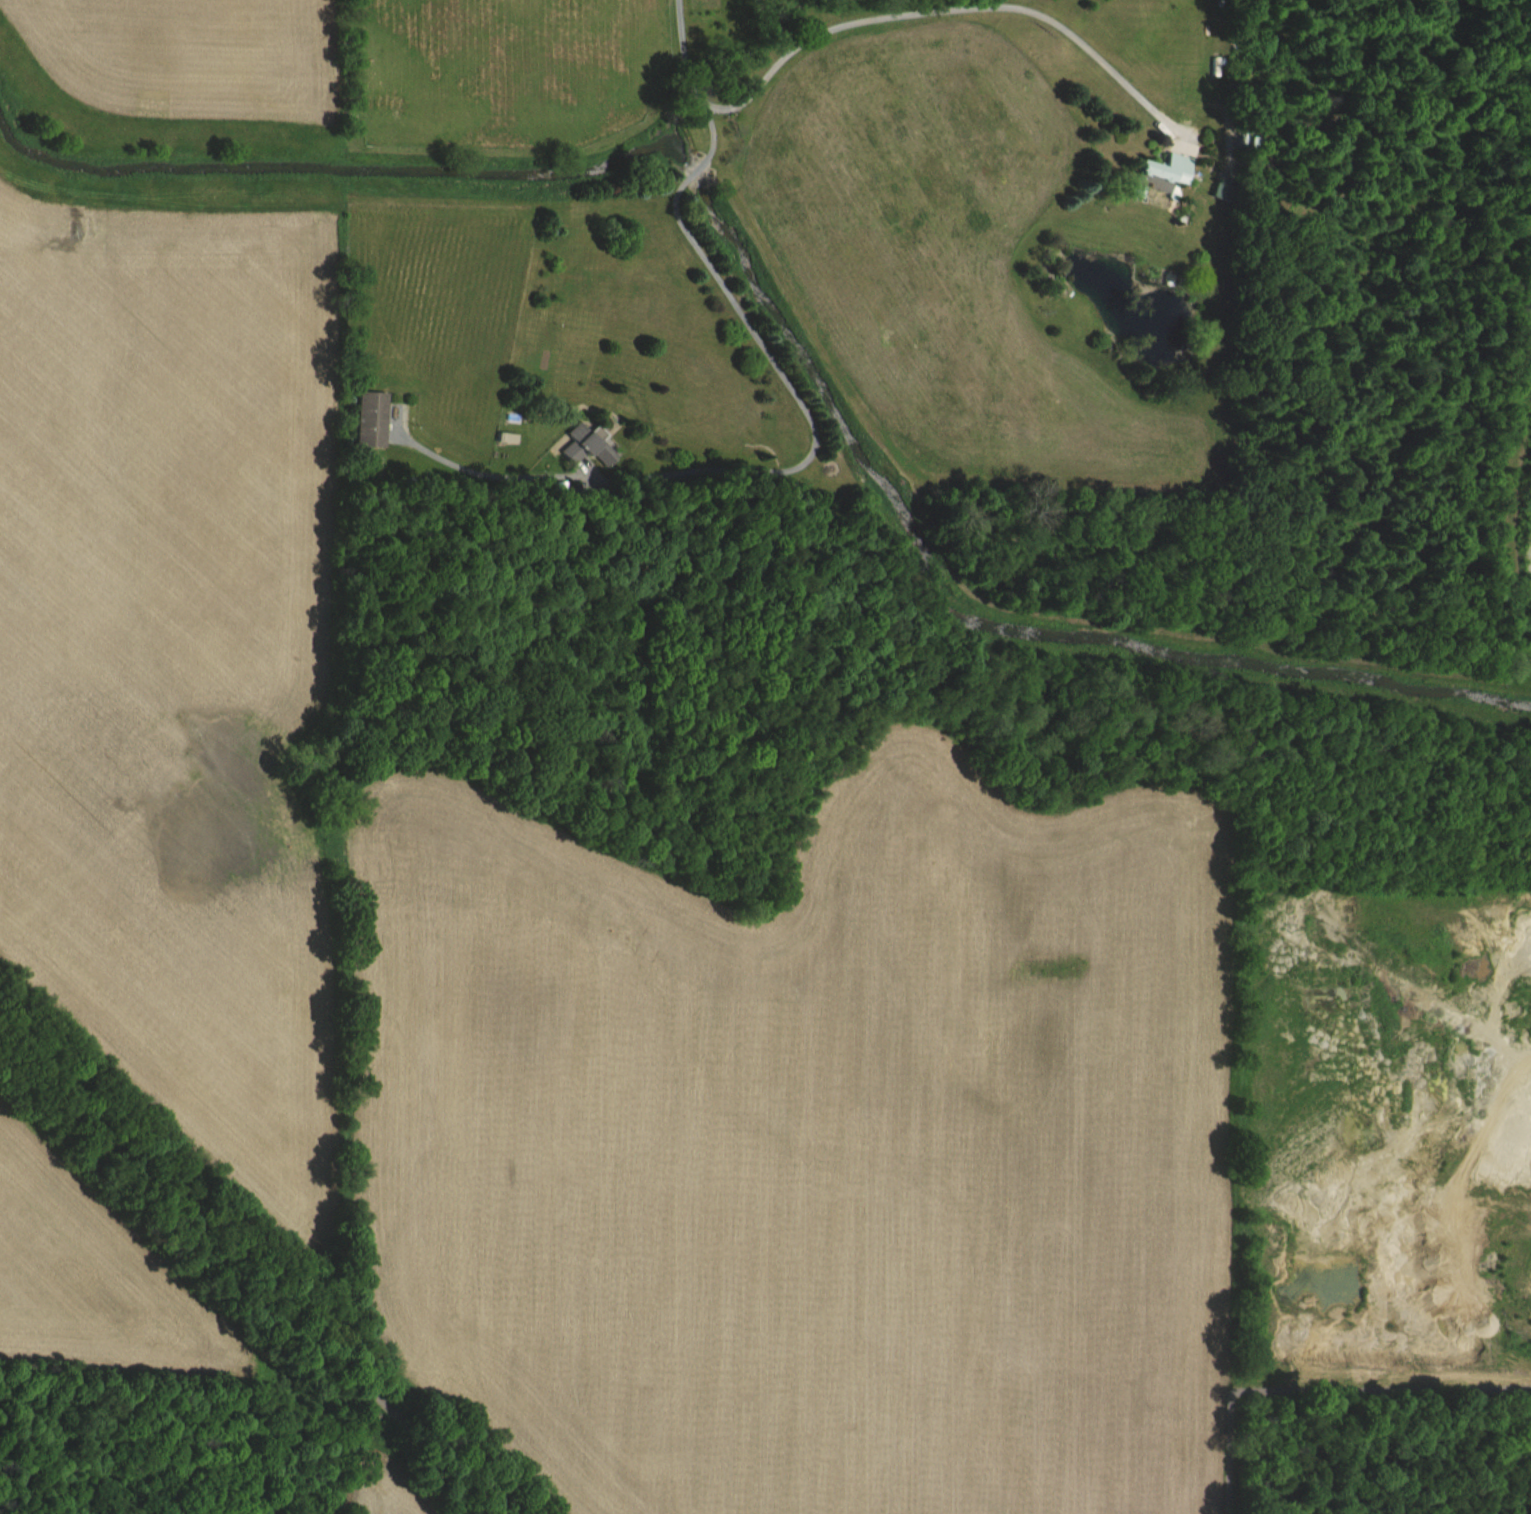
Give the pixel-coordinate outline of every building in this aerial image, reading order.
[(1195,159),(1187,187),(1140,174),(1143,161),(1169,168),(1173,153),(1195,159)] [(360,393),(358,446),(386,448),(388,394),(360,393)] [(588,450),(603,466),(615,454),(591,429),(588,432),(576,420),(565,432),(571,439),(559,450),(573,464),(588,450)]
